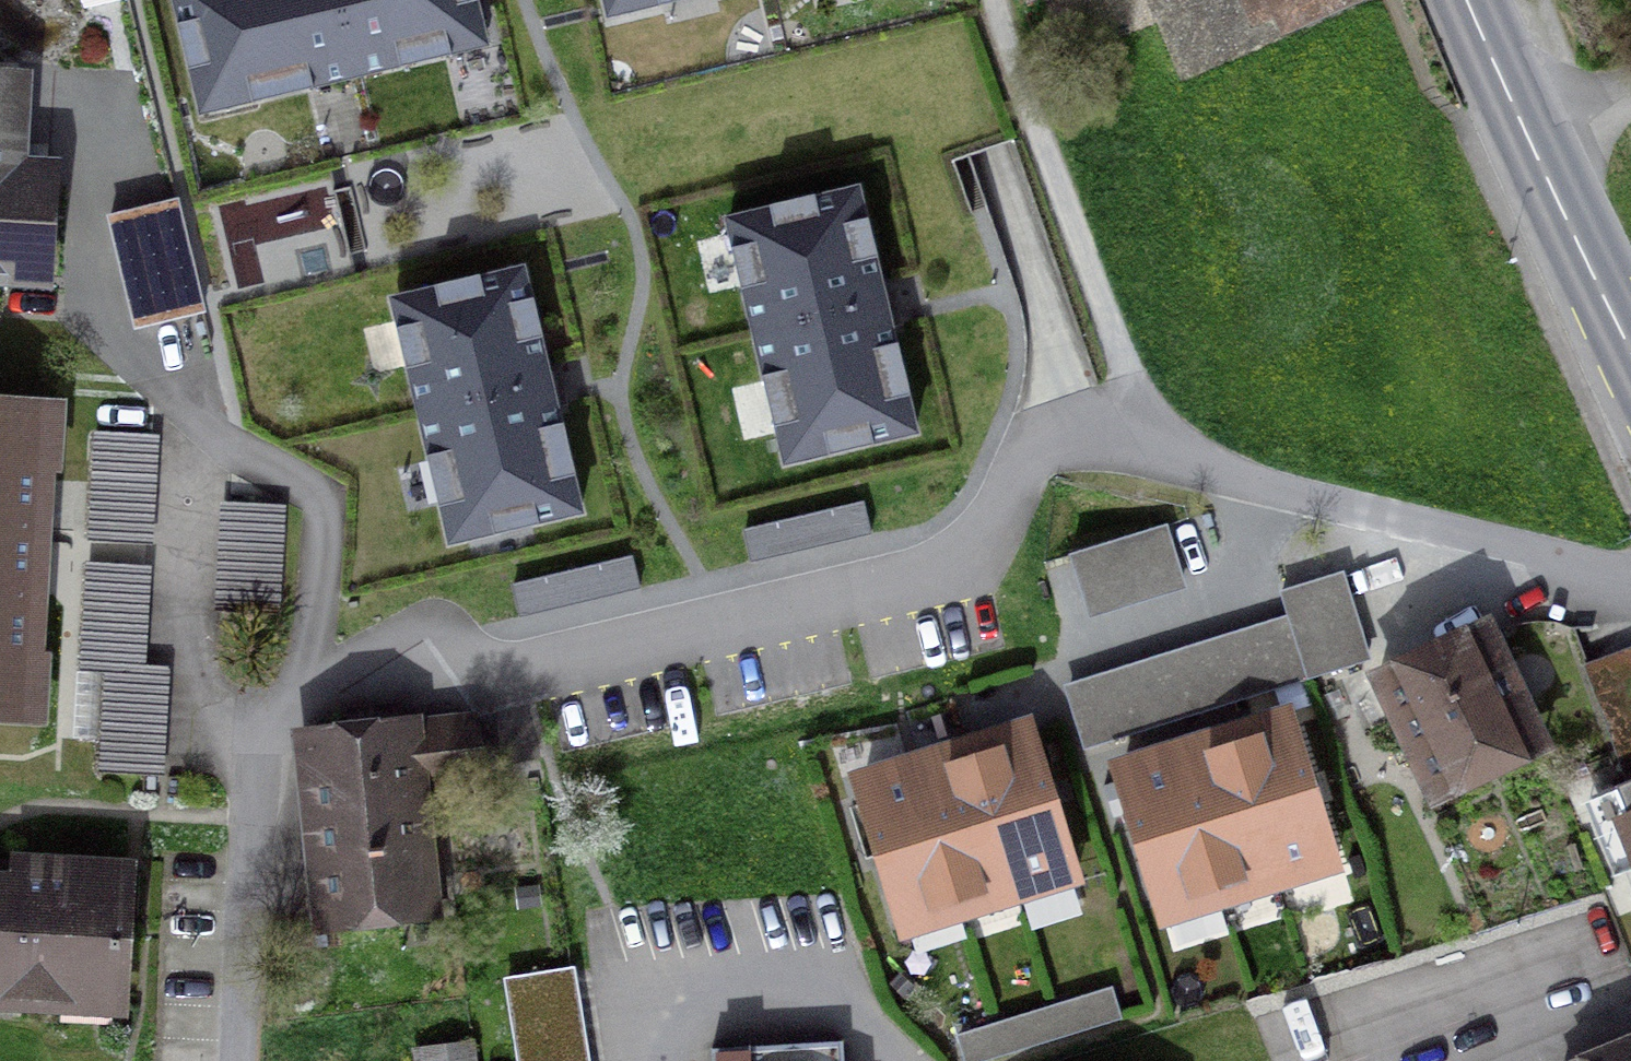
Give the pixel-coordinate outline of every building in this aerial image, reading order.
[(202,113),(485,45),(474,0),(175,0),(202,113)] [(609,16),(675,0),(605,0),(609,16)] [(1226,35),(1287,7),(1291,15),(1318,3),(1316,0),(1210,0),(1226,35)] [(41,274),(47,174),(12,172),(18,81),(0,80),(0,272),(41,274)] [(786,462),(914,432),(857,190),(728,220),(786,462)] [(176,202),(109,218),(135,326),(202,310),(176,202)] [(524,269),(394,299),(451,541),(581,510),(524,269)] [(39,719),(58,406),(0,402),(0,716),(39,719)] [(162,437),(95,435),(92,536),(159,538),(162,437)] [(866,496),(745,522),(751,552),(873,525),(866,496)] [(290,506),(225,503),(219,646),(284,649),(290,506)] [(1168,525),(1068,556),(1088,620),(1188,589),(1168,525)] [(148,567),(86,563),(81,666),(106,667),(101,765),(169,768),(175,663),(143,661),(148,567)] [(1286,617),(1307,682),(1373,662),(1352,596),(1344,572),(1278,593),(1286,617)] [(1061,688),(1082,753),(1307,682),(1286,617),(1061,688)] [(1529,746),(1477,637),(1377,684),(1389,710),(1399,705),(1408,725),(1415,721),(1446,785),(1529,746)] [(1614,727),(1630,720),(1630,640),(1586,659),(1614,727)] [(407,785),(489,777),(463,721),(389,729),(387,708),(337,713),(340,743),(315,746),(332,911),(419,902),(435,900),(427,828),(411,830),(407,785)] [(1273,869),(1331,852),(1292,726),(1235,744),(1273,869)] [(1015,882),(1072,865),(1033,739),(976,757),(1015,882)] [(1216,887),(1273,869),(1235,744),(1177,761),(1216,887)] [(957,900),(1015,882),(976,757),(918,774),(957,900)] [(1158,905),(1216,887),(1177,761),(1120,779),(1158,905)] [(900,918),(957,900),(918,774),(861,792),(900,918)] [(1617,788),(1608,792),(1630,847),(1630,783),(1617,788)] [(118,1006),(126,871),(0,864),(0,999),(118,1006)] [(506,980),(518,1060),(589,1060),(576,970),(506,980)] [(1111,989),(956,1036),(963,1060),(998,1060),(1122,1024),(1111,989)] [(474,1041),(415,1050),(416,1060),(477,1060),(474,1041)] [(842,1041),(715,1048),(712,1049),(713,1060),(844,1060),(842,1041)] [(1608,1060),(1630,1060),(1630,1052),(1608,1060)]
